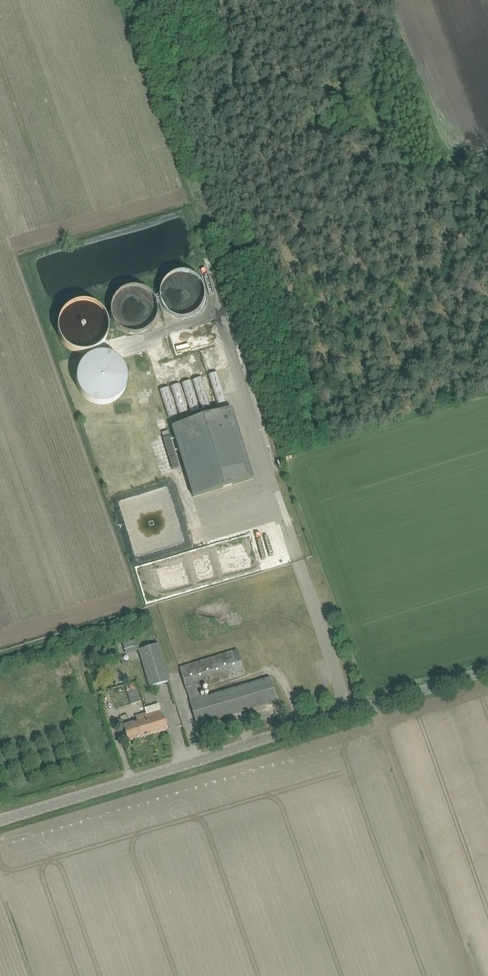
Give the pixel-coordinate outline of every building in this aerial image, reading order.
[(204,273),(165,273),(164,315),(203,316),(204,273)] [(210,367),(222,367),(223,349),(210,348),(210,367)] [(211,399),(210,379),(192,380),(193,400),(211,399)] [(169,407),(187,406),(186,386),(168,387),(169,407)] [(230,401),(165,421),(163,413),(139,421),(144,436),(168,429),(167,428),(172,426),(193,497),(254,479),(230,401)] [(163,439),(172,469),(179,467),(170,436),(163,439)] [(125,512),(133,554),(145,552),(146,545),(163,547),(163,541),(173,539),(172,535),(157,533),(167,531),(165,522),(152,521),(150,521),(135,519),(136,514),(149,512),(155,513),(166,510),(156,509),(154,502),(160,501),(145,499),(154,497),(154,494),(146,496),(140,495),(119,500),(121,512),(125,511),(125,512)] [(137,639),(122,644),(124,651),(139,646),(137,639)] [(158,644),(139,650),(139,651),(150,687),(170,681),(158,644)] [(180,668),(197,725),(277,701),(271,678),(201,699),(197,688),(245,674),(238,651),(180,668)] [(129,697),(129,699),(131,705),(140,702),(136,688),(131,689),(130,686),(120,689),(123,699),(129,697)] [(149,724),(152,734),(168,729),(163,714),(162,714),(161,712),(145,717),(148,725),(149,724)] [(148,725),(145,717),(137,719),(137,722),(123,726),(128,742),(152,734),(149,724),(148,725)]
